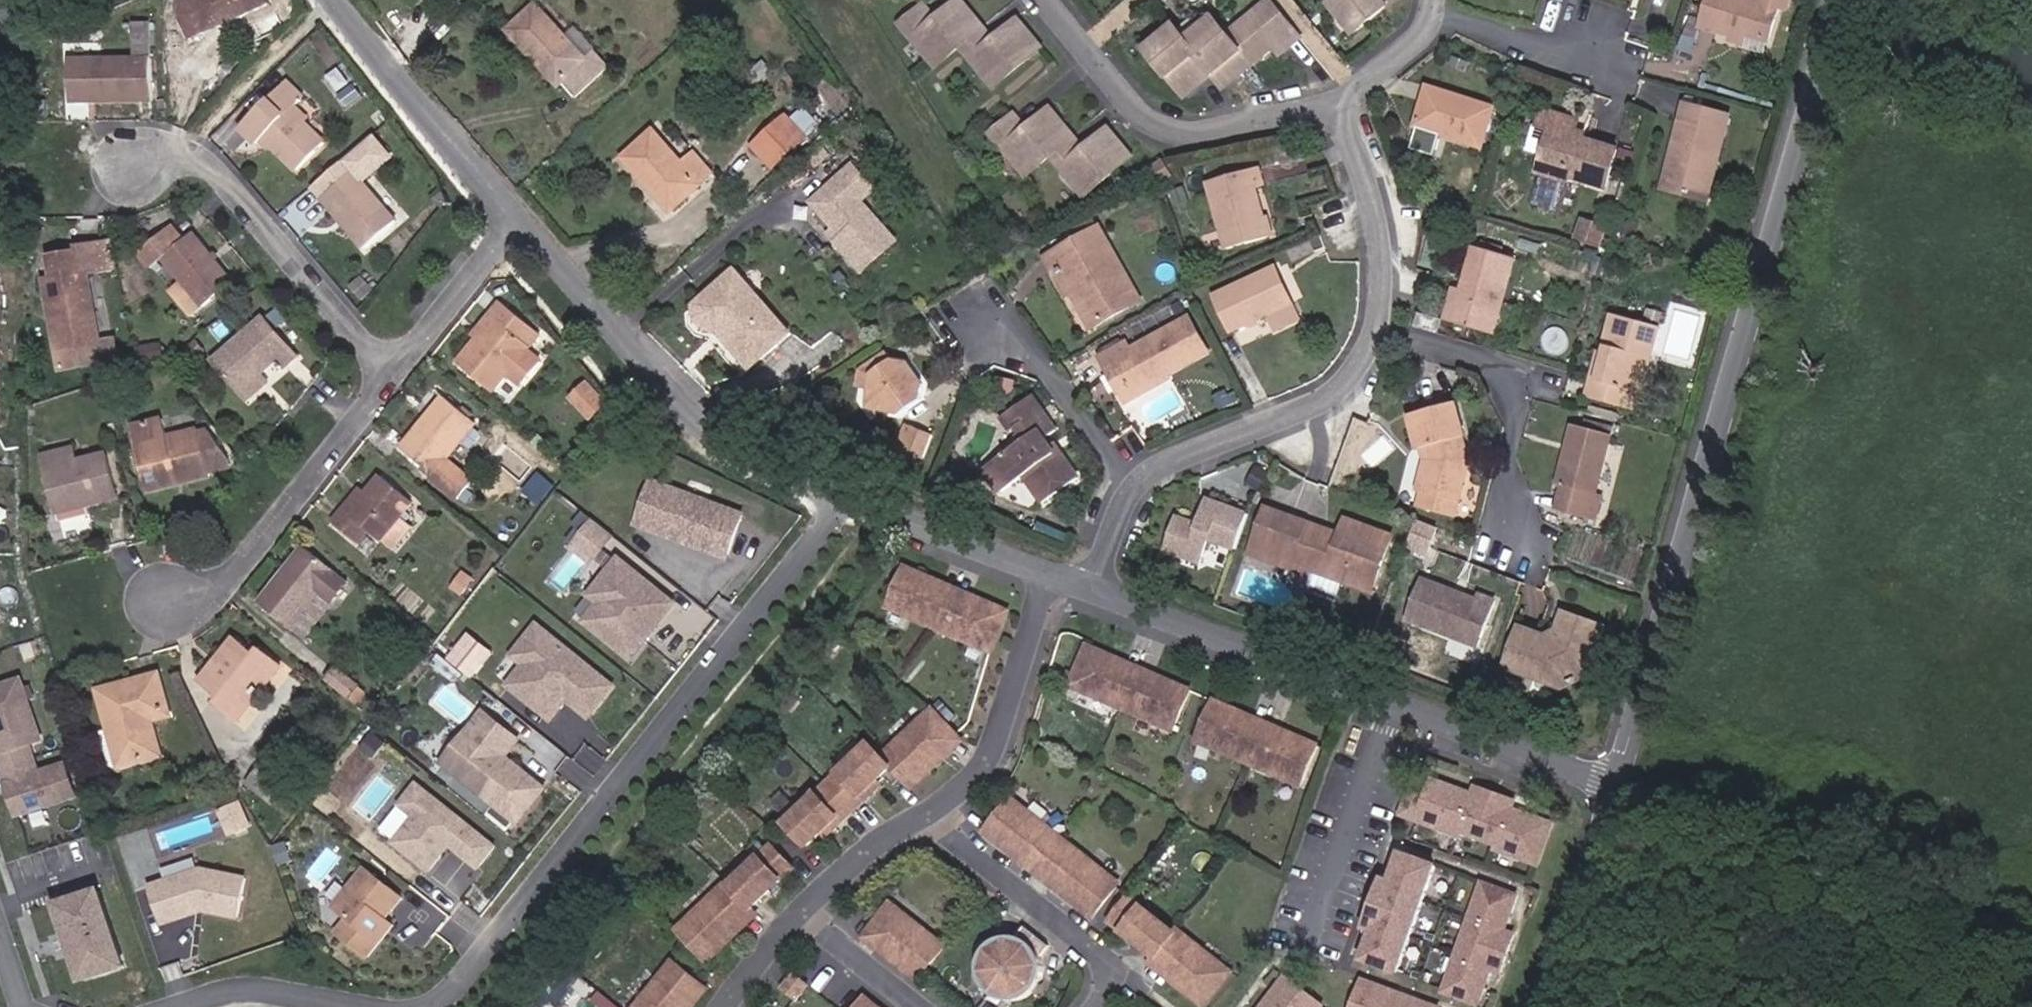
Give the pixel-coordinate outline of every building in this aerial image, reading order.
[(272,5),(270,0),(185,0),(182,1),(183,20),(193,42),(272,5)] [(961,46),(984,27),(962,0),(949,11),(954,18),(947,24),(942,17),(937,21),(925,6),(903,25),(937,67),(961,46)] [(1387,7),(1382,1),(1382,0),(1340,0),(1333,6),(1355,34),(1387,7)] [(1787,13),(1791,0),(1709,0),(1701,27),(1732,37),(1730,41),(1743,45),(1746,35),(1768,42),(1777,10),(1787,13)] [(1299,39),(1271,3),(1228,38),(1251,66),(1275,47),(1270,42),(1277,37),(1287,49),(1299,39)] [(589,62),(572,44),(538,5),(509,31),(562,89),(565,86),(576,99),(609,69),(597,55),(589,62)] [(954,18),(949,11),(942,17),(947,24),(954,18)] [(995,87),(1043,48),(1020,21),(1007,32),(1013,39),(1006,45),(1000,38),(996,42),(984,27),(961,46),(995,87)] [(1228,38),(1214,21),(1187,43),(1213,75),(1220,70),(1230,83),(1251,66),(1228,38)] [(155,60),(154,25),(139,25),(140,60),(155,60)] [(1213,75),(1187,43),(1175,28),(1148,50),(1174,83),(1181,78),(1192,92),(1213,75)] [(1013,39),(1007,32),(1000,38),(1006,45),(1013,39)] [(1765,52),(1768,42),(1746,35),(1743,45),(1765,52)] [(597,55),(580,37),(572,44),(589,62),(597,55)] [(1287,49),(1277,37),(1270,42),(1275,47),(1281,54),(1287,49)] [(156,102),(155,60),(140,60),(73,62),(73,103),(156,102)] [(1230,83),(1220,70),(1213,75),(1224,88),(1230,83)] [(1192,92),(1181,78),(1174,83),(1185,97),(1192,92)] [(307,124),(293,111),(297,107),(305,98),(288,82),(242,129),(259,146),(262,143),(265,140),(273,147),(297,171),(325,142),(307,124)] [(1483,148),(1496,109),(1426,86),(1406,147),(1429,154),(1436,133),(1483,148)] [(1708,201),(1731,116),(1685,104),(1669,165),(1674,166),(1667,190),(1708,201)] [(310,121),(297,107),(293,111),(307,124),(310,121)] [(1051,155),(1074,137),(1051,110),(1038,120),(1044,127),(1037,133),(1031,126),(1027,130),(1015,116),(992,134),(1026,176),(1051,155)] [(1606,188),(1618,150),(1575,136),(1580,121),(1545,111),(1540,125),(1553,129),(1540,174),(1567,182),(1569,177),(1606,188)] [(808,138),(820,127),(806,112),(794,123),(808,138)] [(774,168),(808,138),(794,123),(789,117),(755,148),(774,168)] [(1044,127),(1038,120),(1031,126),(1037,133),(1044,127)] [(1085,196),(1132,157),(1110,130),(1097,141),(1103,148),(1096,154),(1090,147),(1085,151),(1074,137),(1051,155),(1085,196)] [(671,212),(714,175),(697,155),(685,166),(655,132),(624,159),(671,212)] [(397,222),(363,184),(393,158),(373,136),(312,190),(366,250),(397,222)] [(273,147),(265,140),(262,143),(269,151),(273,147)] [(1103,148),(1097,141),(1090,147),(1096,154),(1103,148)] [(1165,160),(1149,170),(1159,187),(1176,177),(1165,160)] [(1667,190),(1674,166),(1669,165),(1662,189),(1667,190)] [(897,241),(862,202),(875,190),(854,166),(839,180),(845,186),(818,209),(836,229),(844,238),(838,243),(863,271),(897,241)] [(1274,237),(1269,217),(1266,218),(1258,189),(1266,187),(1261,168),(1209,183),(1228,250),(1274,237)] [(1558,213),(1567,182),(1540,174),(1531,204),(1558,213)] [(818,209),(845,186),(839,180),(813,203),(818,209)] [(443,209),(451,201),(443,192),(435,200),(443,209)] [(1600,246),(1606,229),(1584,221),(1578,238),(1600,246)] [(234,283),(194,234),(185,241),(173,226),(140,253),(152,268),(164,258),(204,308),(234,283)] [(1142,301),(1101,228),(1053,255),(1074,292),(1094,328),(1142,301)] [(844,238),(836,229),(830,235),(838,243),(844,238)] [(115,271),(110,241),(93,243),(95,250),(99,274),(115,271)] [(1495,335),(1517,259),(1476,247),(1464,290),(1456,288),(1446,321),(1495,335)] [(99,274),(95,250),(80,253),(83,276),(90,275),(99,274)] [(102,345),(90,275),(83,276),(80,253),(52,257),(56,281),(47,282),(62,371),(120,361),(116,342),(102,345)] [(1074,292),(1053,255),(1047,259),(1068,296),(1074,292)] [(1301,320),(1277,268),(1216,296),(1233,332),(1270,315),(1277,331),(1301,320)] [(755,370),(796,335),(741,272),(701,307),(701,319),(710,329),(724,333),(755,370)] [(541,360),(528,350),(541,334),(503,303),(492,316),(496,319),(478,341),(459,364),(494,392),(508,374),(521,384),(541,360)] [(1438,329),(1441,318),(1425,313),(1422,324),(1438,329)] [(1637,411),(1660,327),(1614,314),(1605,346),(1609,347),(1594,399),(1637,411)] [(478,341),(496,319),(492,316),(474,338),(478,341)] [(1169,376),(1210,353),(1191,318),(1132,351),(1128,344),(1102,358),(1111,373),(1120,368),(1137,398),(1170,379),(1169,376)] [(262,374),(281,357),(288,365),(298,357),(265,319),(215,362),(248,400),(269,382),(262,374)] [(164,359),(162,345),(138,349),(140,363),(164,359)] [(1594,399),(1609,347),(1605,346),(1602,345),(1587,397),(1594,399)] [(180,373),(197,360),(188,349),(172,363),(180,373)] [(874,376),(892,364),(886,355),(863,371),(860,386),(872,388),(874,376)] [(920,399),(922,385),(908,365),(894,362),(892,364),(874,376),(872,388),(872,391),(886,410),(900,413),(920,399)] [(1137,398),(1120,368),(1111,373),(1127,403),(1137,398)] [(1012,396),(1015,382),(1001,378),(997,393),(1012,396)] [(607,405),(588,385),(573,399),(592,419),(607,405)] [(1080,478),(1061,452),(1056,455),(1050,447),(1045,439),(1057,431),(1033,396),(1002,418),(1011,431),(1016,427),(1020,433),(1026,441),(1023,442),(983,470),(1000,495),(1024,478),(1042,504),(1080,478)] [(447,461),(478,424),(446,397),(402,449),(434,476),(432,478),(459,501),(474,483),(447,461)] [(1456,515),(1470,463),(1463,437),(1465,436),(1457,406),(1411,418),(1419,448),(1421,447),(1426,446),(1431,463),(1423,491),(1421,490),(1417,505),(1456,515)] [(208,466),(232,460),(209,428),(199,431),(199,429),(169,437),(164,419),(131,427),(148,493),(211,477),(210,474),(208,466)] [(1613,436),(1615,427),(1586,419),(1584,427),(1613,436)] [(1597,494),(1613,436),(1584,427),(1574,425),(1558,485),(1564,487),(1558,511),(1596,522),(1603,495),(1597,494)] [(921,466),(934,435),(910,426),(898,457),(921,466)] [(1026,441),(1020,433),(1018,435),(1023,442),(1026,441)] [(1061,452),(1056,443),(1050,447),(1056,455),(1061,452)] [(1423,491),(1431,463),(1426,446),(1421,447),(1425,463),(1418,490),(1421,490),(1423,491)] [(117,498),(106,454),(77,462),(74,448),(44,456),(61,523),(89,516),(87,506),(117,498)] [(210,474),(233,468),(232,460),(208,466),(210,474)] [(415,528),(402,517),(414,503),(383,476),(369,493),(350,516),(344,511),(334,524),(358,544),(369,532),(381,542),(382,540),(396,551),(415,528)] [(728,555),(743,516),(653,482),(637,525),(669,536),(671,532),(678,535),(681,541),(710,552),(712,549),(728,555)] [(350,516),(369,493),(363,488),(344,511),(350,516)] [(1189,560),(1197,536),(1237,551),(1250,516),(1210,501),(1201,527),(1179,519),(1167,552),(1189,560)] [(1272,562),(1288,516),(1268,509),(1251,554),(1272,562)] [(613,536),(589,516),(578,530),(584,534),(602,549),(613,536)] [(1291,569),(1307,523),(1288,516),(1272,562),(1291,569)] [(1373,592),(1393,536),(1347,520),(1341,535),(1307,523),(1291,569),(1313,577),(1315,572),(1345,582),(1373,592)] [(1436,551),(1442,524),(1419,520),(1414,546),(1436,551)] [(602,549),(584,534),(573,548),(592,562),(602,549)] [(1215,544),(1209,566),(1224,570),(1230,549),(1215,544)] [(304,639),(349,582),(308,549),(285,578),(283,576),(260,605),(304,639)] [(674,604),(644,580),(641,583),(638,580),(637,574),(619,560),(591,596),(600,604),(586,622),(599,633),(602,629),(605,632),(603,635),(631,658),(674,604)] [(940,630),(955,596),(922,581),(924,575),(906,567),(888,608),(940,630)] [(1340,598),(1345,582),(1315,572),(1313,577),(1310,587),(1340,598)] [(469,584),(472,579),(464,574),(461,578),(469,584)] [(957,590),(924,575),(922,581),(955,596),(957,590)] [(462,594),(469,584),(461,578),(454,588),(462,594)] [(1480,649),(1498,602),(1482,596),(1480,602),(1467,597),(1460,599),(1455,596),(1450,591),(1425,581),(1409,622),(1480,649)] [(990,604),(957,590),(955,596),(988,610),(990,604)] [(991,652),(1009,612),(990,604),(988,610),(955,596),(940,630),(991,652)] [(1587,677),(1605,628),(1565,613),(1559,631),(1547,637),(1521,628),(1507,668),(1563,689),(1587,677)] [(526,665),(550,635),(538,626),(514,655),(526,665)] [(451,656),(474,676),(496,651),(472,631),(451,656)] [(614,687),(550,635),(526,665),(508,686),(532,704),(548,684),(554,689),(557,685),(561,688),(558,692),(567,700),(589,717),(614,687)] [(270,682),(266,678),(279,662),(261,647),(256,653),(237,638),(227,651),(232,655),(217,674),(212,670),(201,683),(220,698),(215,704),(233,719),(247,702),(251,706),(270,682)] [(1122,709),(1137,674),(1104,660),(1106,654),(1088,646),(1071,686),(1122,709)] [(217,674),(232,655),(227,651),(212,670),(217,674)] [(1140,668),(1106,654),(1104,660),(1137,674),(1140,668)] [(270,682),(284,665),(279,662),(266,678),(270,682)] [(1173,683),(1140,668),(1137,674),(1170,689),(1173,683)] [(1174,731),(1191,691),(1173,683),(1170,689),(1137,674),(1122,709),(1174,731)] [(160,755),(151,720),(169,715),(159,677),(102,693),(112,730),(103,732),(112,768),(160,755)] [(20,680),(0,686),(0,747),(2,751),(0,752),(0,768),(16,815),(73,796),(63,763),(37,772),(27,743),(39,739),(20,680)] [(551,720),(567,700),(558,692),(561,688),(557,685),(554,689),(548,684),(532,704),(551,720)] [(1249,763),(1264,729),(1231,715),(1233,709),(1215,701),(1197,741),(1249,763)] [(238,722),(251,706),(247,702),(233,719),(238,722)] [(923,768),(957,735),(933,709),(883,757),(893,767),(913,788),(929,774),(923,768)] [(1266,723),(1233,709),(1231,715),(1264,729),(1266,723)] [(499,765),(519,741),(485,713),(443,765),(517,824),(545,789),(516,766),(510,774),(499,765)] [(1299,737),(1266,723),(1264,729),(1297,743),(1299,737)] [(1300,786),(1318,745),(1299,737),(1297,743),(1264,729),(1249,763),(1300,786)] [(929,774),(963,741),(957,735),(923,768),(929,774)] [(583,742),(561,774),(583,789),(605,757),(583,742)] [(877,782),(893,767),(883,757),(871,744),(829,784),(854,811),(865,800),(862,796),(877,782)] [(272,802),(287,783),(265,765),(250,784),(272,802)] [(1480,839),(1496,795),(1477,788),(1475,795),(1433,781),(1427,798),(1409,792),(1401,814),(1460,836),(1461,832),(1480,839)] [(865,800),(880,786),(877,782),(862,796),(865,800)] [(843,822),(854,811),(829,784),(786,824),(808,847),(824,832),(839,818),(843,822)] [(496,847),(418,785),(401,806),(415,817),(394,843),(429,871),(444,854),(441,852),(448,844),(479,869),(496,847)] [(1539,865),(1553,824),(1512,809),(1515,802),(1496,795),(1480,839),(1499,846),(1497,850),(1539,865)] [(1066,841),(1013,799),(985,834),(1003,847),(1008,841),(1044,869),(1066,841)] [(228,837),(251,827),(240,802),(217,811),(228,837)] [(828,836),(843,822),(839,818),(824,832),(828,836)] [(1044,869),(1008,841),(1003,847),(1039,876),(1044,869)] [(1120,883),(1066,841),(1044,869),(1081,898),(1075,905),(1093,918),(1120,883)] [(753,910),(795,870),(773,847),(731,887),(753,910)] [(1397,972),(1436,866),(1402,853),(1391,882),(1374,931),(1363,959),(1397,972)] [(382,917),(388,909),(392,912),(402,899),(366,869),(334,908),(349,920),(337,933),(368,958),(393,926),(382,917)] [(1081,898),(1044,869),(1039,876),(1075,905),(1081,898)] [(238,918),(246,879),(201,870),(151,887),(164,924),(204,911),(238,918)] [(1374,931),(1391,882),(1385,880),(1367,928),(1374,931)] [(719,941),(753,910),(731,887),(728,883),(678,930),(708,963),(725,947),(719,941)] [(1500,973),(1514,935),(1505,932),(1518,896),(1483,884),(1444,992),(1478,1004),(1491,969),(1500,973)] [(58,904),(95,892),(94,887),(57,900),(58,904)] [(123,967),(97,891),(95,892),(58,904),(56,905),(65,930),(83,925),(85,931),(67,937),(71,948),(89,942),(91,949),(73,955),(82,981),(123,967)] [(1156,958),(1175,933),(1130,897),(1110,922),(1156,958)] [(946,947),(892,904),(870,932),(907,961),(902,968),(919,981),(946,947)] [(725,947),(758,916),(753,910),(719,941),(725,947)] [(1044,980),(1044,966),(1040,954),(1048,942),(1027,926),(1018,937),(1007,937),(997,941),(991,936),(980,950),(984,954),(980,965),(980,977),(982,982),(989,992),(998,999),(1004,1001),(1015,1002),(1021,1000),(1026,998),(1032,995),(1037,1000),(1050,986),(1044,980)] [(1179,930),(1175,933),(1156,958),(1192,987),(1187,993),(1204,1006),(1205,1006),(1232,973),(1179,930)] [(907,961),(870,932),(865,938),(902,968),(907,961)] [(1192,987),(1156,958),(1151,964),(1187,993),(1192,987)] [(687,1002),(693,1006),(694,1006),(708,990),(673,962),(637,1006),(683,1006),(687,1002)] [(798,1000),(809,986),(795,975),(784,989),(798,1000)] [(1322,1006),(1286,978),(1263,1006),(1322,1006)] [(1402,995),(1364,981),(1354,1006),(1397,1006),(1402,995)] [(1402,995),(1397,1006),(1434,1006),(1402,995)] [(866,998),(859,1006),(878,1006),(866,998)]
